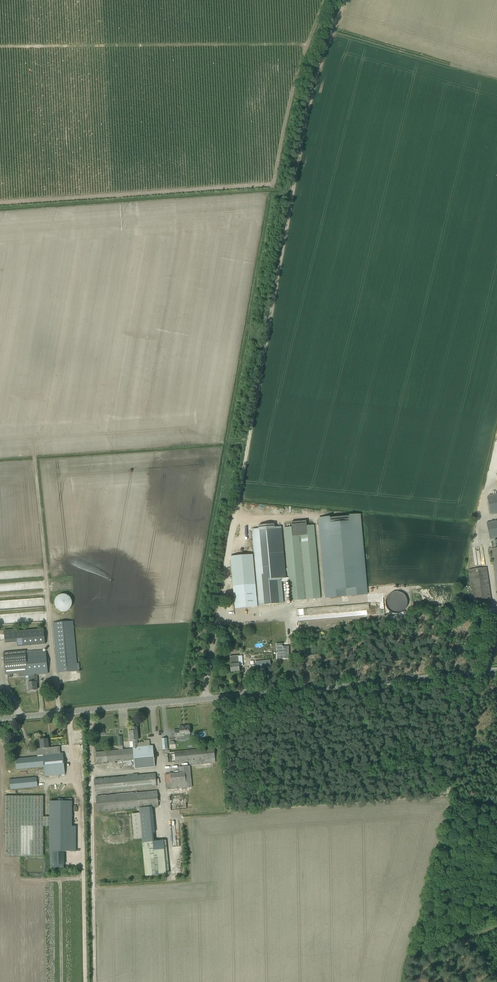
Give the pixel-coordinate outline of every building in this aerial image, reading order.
[(487,497),(490,514),(496,513),(496,494),(488,495),(489,497),(487,497)] [(367,593),(360,515),(318,519),(325,597),(367,593)] [(291,527),(284,528),(288,568),(286,568),(286,571),(288,571),(288,578),(289,581),(291,601),(320,599),(314,525),(306,526),(306,521),(291,522),(291,527)] [(486,523),(489,540),(496,538),(496,521),(486,523)] [(258,530),(252,531),(258,604),(283,602),(281,582),(289,581),(288,578),(285,578),(281,528),(274,529),(274,524),(258,526),(258,530)] [(257,607),(252,555),(230,556),(235,609),(257,607)] [(468,570),(473,605),(491,603),(486,567),(468,570)] [(75,606),(67,592),(55,599),(62,613),(75,606)] [(332,617),(351,617),(351,610),(368,610),(368,605),(336,605),(336,612),(332,613),(332,617)] [(77,663),(75,640),(73,621),(53,623),(57,673),(80,671),(79,663),(77,663)] [(45,644),(44,629),(16,632),(17,647),(45,644)] [(26,651),(3,653),(3,656),(5,670),(5,675),(27,673),(28,675),(29,682),(28,682),(29,691),(36,690),(36,683),(37,683),(36,675),(48,674),(46,652),(26,654),(26,651)] [(229,656),(231,672),(239,671),(238,656),(229,656)] [(271,668),(270,660),(255,661),(256,665),(252,666),(253,671),(256,671),(256,669),(271,668)] [(173,730),(174,737),(179,737),(180,741),(185,740),(184,735),(190,734),(189,726),(179,727),(179,730),(173,730)] [(134,759),(135,768),(155,766),(153,751),(153,746),(138,747),(137,740),(138,740),(136,727),(132,727),(132,731),(129,731),(130,741),(132,741),(133,748),(133,749),(96,752),(97,765),(107,763),(107,761),(134,759)] [(37,755),(37,756),(43,755),(53,754),(52,749),(50,749),(50,748),(48,748),(48,743),(48,742),(47,739),(40,740),(41,748),(40,748),(40,750),(37,750),(38,755),(37,755)] [(167,751),(168,763),(190,761),(190,765),(215,763),(214,748),(170,753),(169,750),(167,751)] [(16,759),(17,769),(44,767),(45,776),(65,774),(63,753),(53,754),(43,755),(43,756),(16,759)] [(164,774),(166,790),(192,788),(190,766),(178,767),(179,773),(164,774)] [(156,786),(155,775),(146,776),(146,775),(144,775),(144,776),(94,781),(95,792),(156,786)] [(9,780),(10,789),(37,787),(36,777),(9,780)] [(97,812),(159,806),(157,791),(96,797),(97,812)] [(187,809),(185,795),(169,796),(170,811),(187,809)] [(4,856),(43,856),(43,826),(50,826),(50,817),(43,817),(43,796),(5,796),(4,856)] [(50,826),(50,852),(71,852),(72,801),(50,801),(50,817),(50,826)] [(132,814),(134,840),(142,839),(139,813),(132,814)] [(166,840),(142,842),(145,876),(169,874),(166,840)] [(63,852),(50,852),(50,853),(50,869),(63,869),(63,852)]
